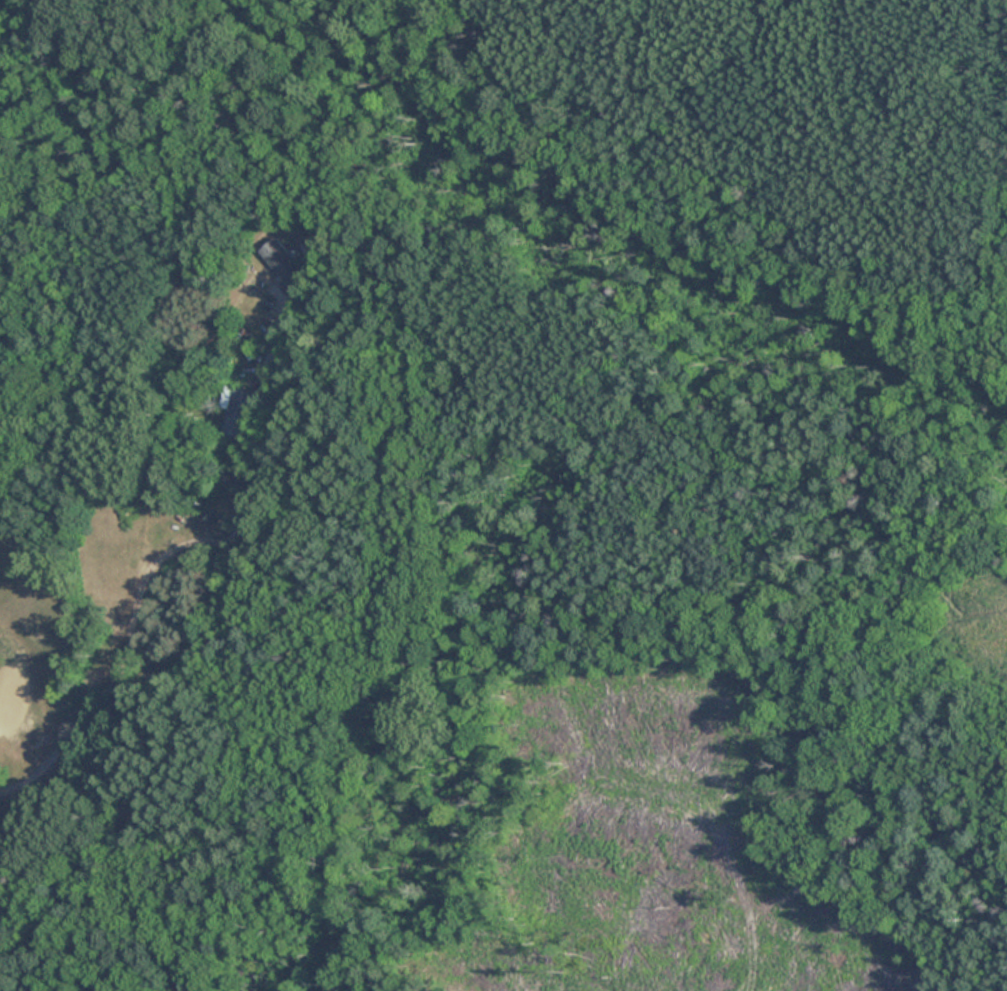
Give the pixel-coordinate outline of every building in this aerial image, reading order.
[(260,251),(293,287),(309,272),(275,237),(260,251)] [(224,434),(252,436),(256,391),(228,388),(224,434)]
